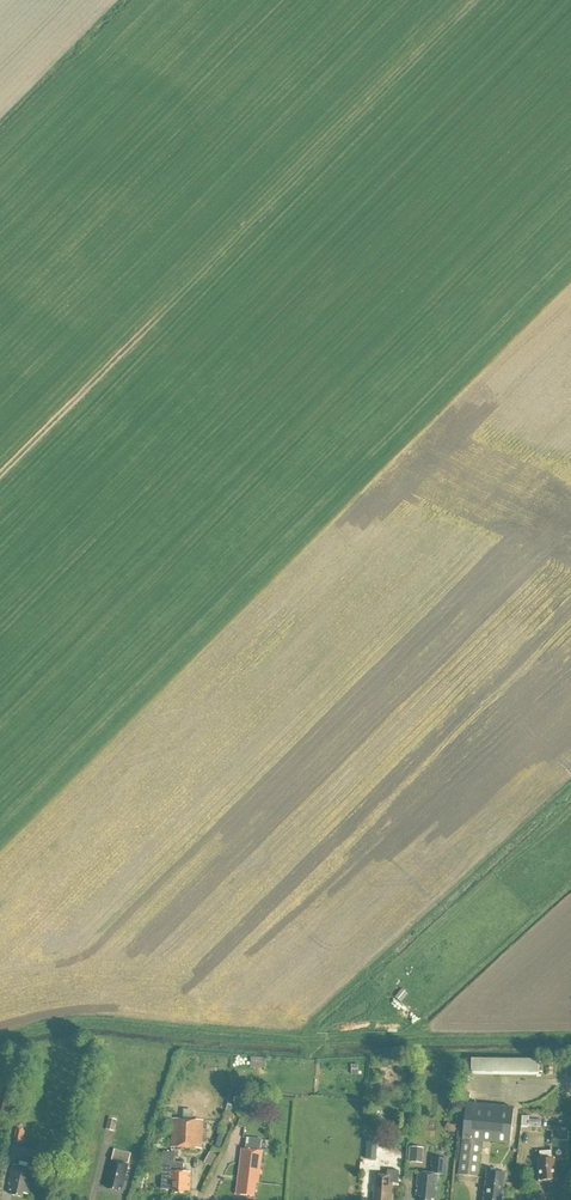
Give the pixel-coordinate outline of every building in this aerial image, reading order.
[(266,1068),(265,1057),(250,1058),(251,1069),(266,1068)] [(472,1060),(472,1076),(539,1077),(539,1061),(472,1060)] [(263,1104),(263,1101),(251,1099),(250,1113),(260,1114),(260,1113),(267,1114),(268,1105),(263,1104)] [(466,1105),(462,1140),(459,1176),(477,1178),(480,1154),(482,1155),(483,1142),(510,1145),(514,1109),(466,1105)] [(116,1121),(108,1119),(106,1131),(114,1132),(116,1121)] [(173,1119),(171,1148),(202,1150),(204,1121),(173,1119)] [(22,1144),(25,1132),(16,1131),(14,1142),(22,1144)] [(552,1131),(551,1141),(569,1142),(570,1132),(552,1131)] [(262,1140),(249,1138),(248,1151),(260,1152),(262,1140)] [(54,1147),(40,1144),(37,1159),(51,1162),(54,1147)] [(422,1164),(424,1149),(409,1147),(408,1163),(422,1164)] [(110,1186),(109,1190),(119,1192),(119,1188),(123,1189),(131,1154),(115,1150),(106,1185),(110,1186)] [(248,1151),(242,1150),(236,1195),(255,1197),(256,1184),(258,1184),(262,1153),(260,1152),(248,1151)] [(175,1163),(176,1153),(163,1152),(162,1172),(170,1172),(169,1190),(174,1191),(174,1194),(184,1194),(185,1191),(190,1191),(191,1173),(186,1172),(186,1169),(184,1169),(184,1163),(175,1163)] [(551,1152),(540,1153),(541,1160),(538,1161),(540,1182),(556,1181),(555,1160),(551,1160),(551,1152)] [(439,1175),(446,1176),(447,1160),(432,1158),(432,1167),(433,1167),(432,1174),(418,1173),(416,1197),(421,1198),(421,1199),(437,1199),(439,1175)] [(13,1166),(9,1185),(11,1185),(9,1191),(12,1192),(12,1196),(23,1198),(24,1194),(29,1195),(34,1170),(13,1166)] [(393,1182),(400,1182),(401,1170),(387,1169),(386,1176),(375,1175),(374,1187),(372,1189),(372,1191),(374,1193),(373,1199),(391,1199),(393,1182)] [(484,1199),(503,1199),(506,1174),(487,1172),(484,1199)]
